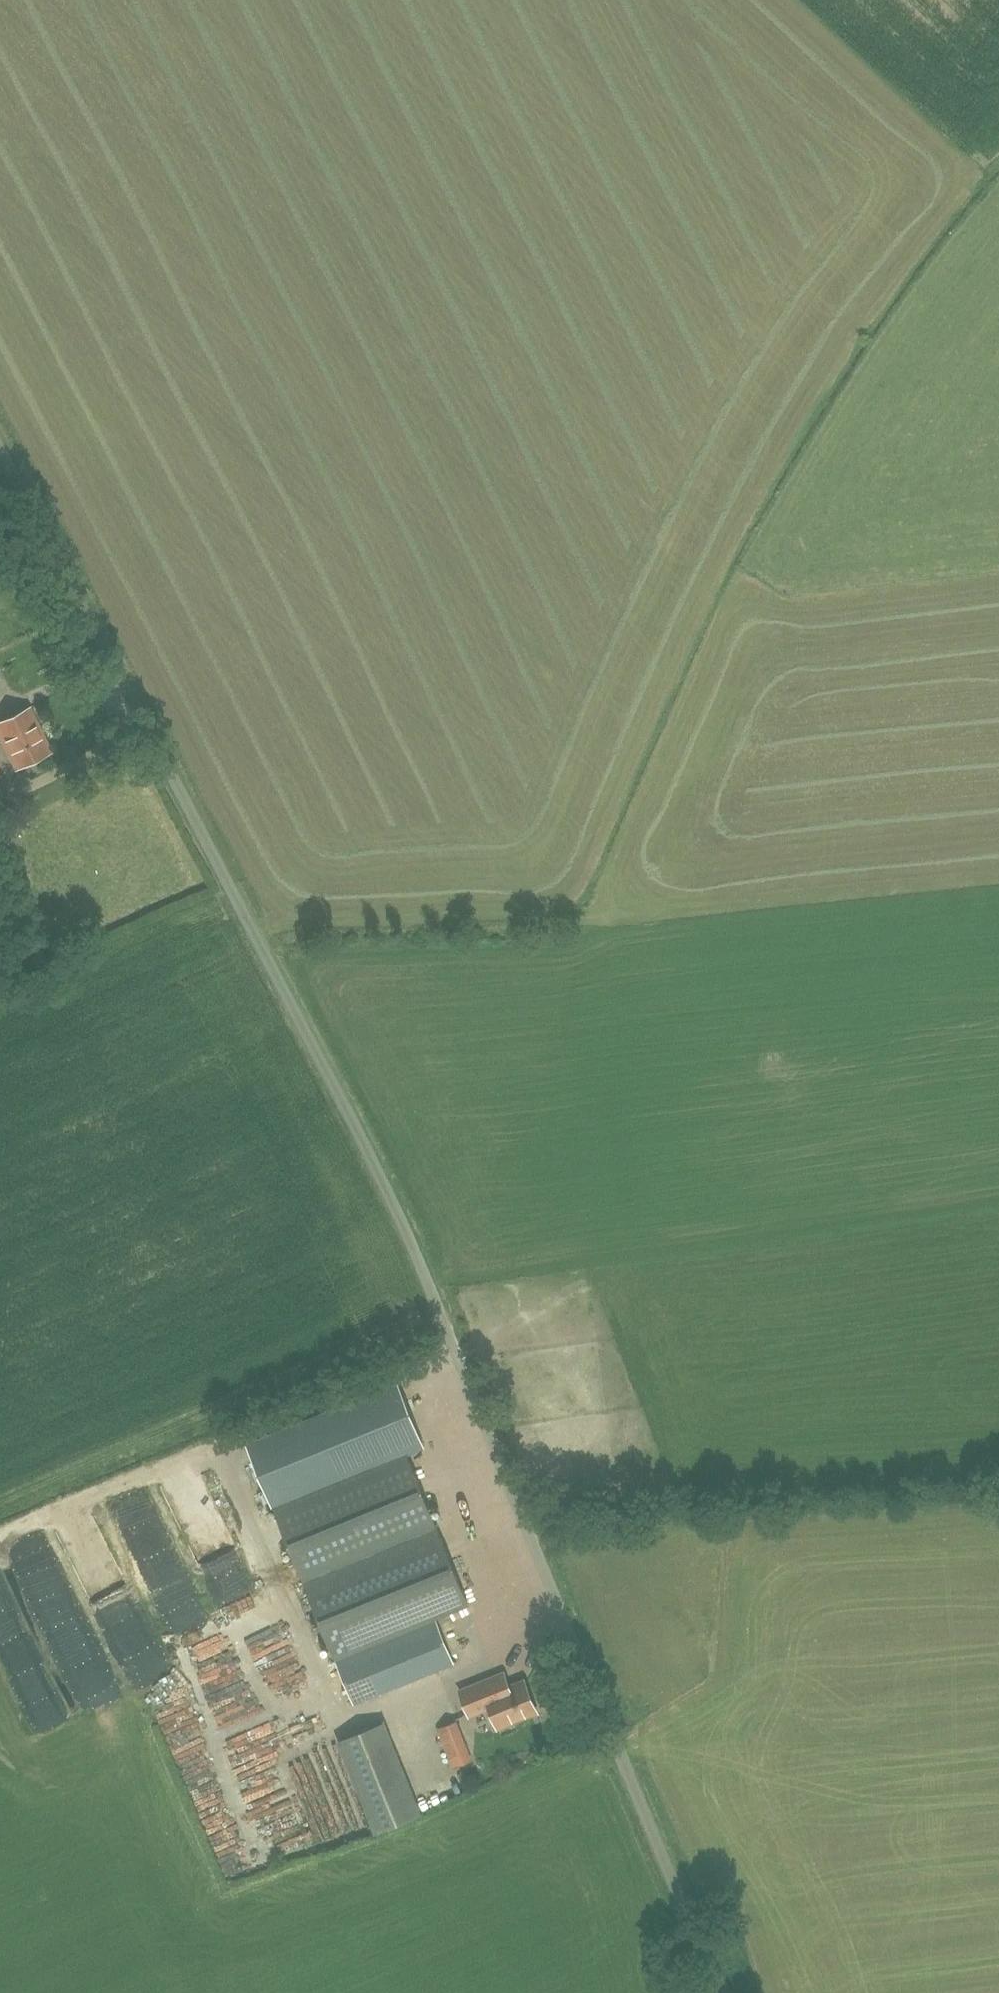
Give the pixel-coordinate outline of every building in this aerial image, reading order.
[(17,768),(49,752),(28,709),(0,723),(0,733),(17,768)] [(364,1415),(257,1458),(355,1704),(454,1664),(436,1618),(469,1604),(409,1454),(426,1447),(400,1382),(358,1399),(364,1415)] [(214,1500),(176,1517),(227,1624),(264,1606),(249,1574),(261,1568),(254,1554),(242,1560),(214,1500)] [(193,1653),(199,1666),(231,1651),(226,1639),(193,1653)] [(498,1727),(537,1711),(525,1682),(501,1691),(496,1677),(460,1692),(470,1715),(490,1707),(498,1727)] [(443,1742),(461,1734),(456,1721),(438,1729),(443,1742)] [(417,1815),(384,1724),(339,1741),(373,1833),(417,1815)]
